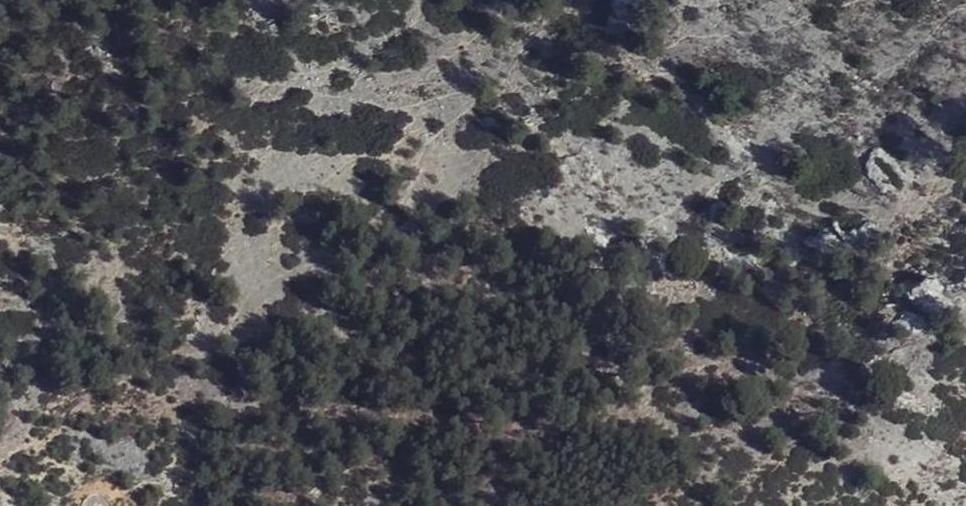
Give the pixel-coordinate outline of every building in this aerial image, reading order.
[(97,487),(96,487),(91,488),(86,490),(83,493),(81,496),(79,500),(79,503),(79,505),(114,505),(113,499),(112,495),(109,492),(108,491),(104,489),(101,487),(97,487)]
